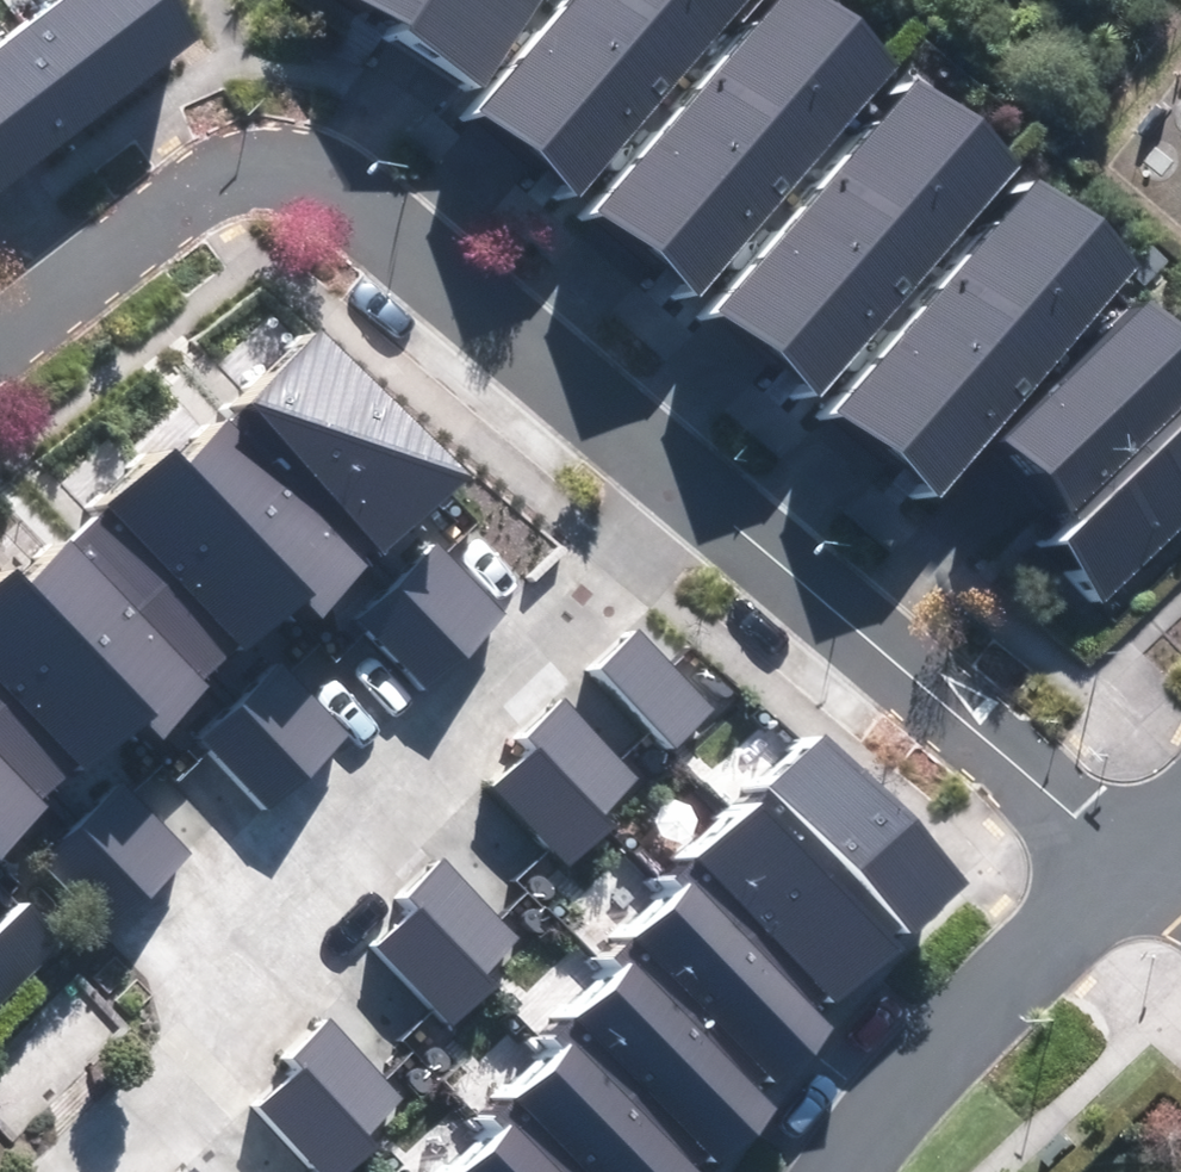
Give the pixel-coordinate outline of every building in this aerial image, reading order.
[(198,39),(168,0),(64,0),(0,48),(0,189),(198,39)] [(468,94),(530,0),(324,0),(468,94)] [(556,203),(734,0),(557,0),(455,116),(556,203)] [(674,303),(883,65),(808,0),(762,0),(574,215),(674,303)] [(696,313),(797,401),(1006,163),(905,75),(696,313)] [(818,415),(919,503),(1127,265),(1027,177),(818,415)] [(1102,606),(1180,532),(1180,334),(1150,300),(1001,440),(1070,513),(1041,540),(1102,606)] [(2,862),(55,810),(41,797),(81,758),(97,773),(150,722),(167,739),(215,692),(203,680),(241,643),(251,653),(299,606),(322,629),(480,474),(329,323),(183,466),(168,451),(31,585),(11,565),(0,575),(0,860),(2,862)] [(362,618),(427,691),(505,623),(440,550),(362,618)] [(602,668),(676,747),(717,709),(643,629),(602,668)] [(203,740),(271,811),(350,737),(282,665),(203,740)] [(529,735),(537,744),(495,783),(572,866),(617,826),(606,814),(646,778),(571,697),(529,735)] [(791,1095),(780,1085),(840,1028),(827,1015),(968,881),(826,733),(679,872),(690,884),(612,958),(622,968),(552,1034),(565,1048),(492,1117),(505,1131),(462,1171),(710,1171),(791,1095)] [(115,931),(193,853),(123,785),(46,863),(115,931)] [(410,896),(418,905),(375,944),(453,1028),(497,987),(487,976),(527,939),(451,858),(410,896)] [(62,945),(25,906),(0,929),(0,1001),(62,945)] [(301,1065),(258,1104),(321,1171),(353,1171),(380,1147),(370,1136),(410,1100),(335,1018),(293,1057),(301,1065)]
